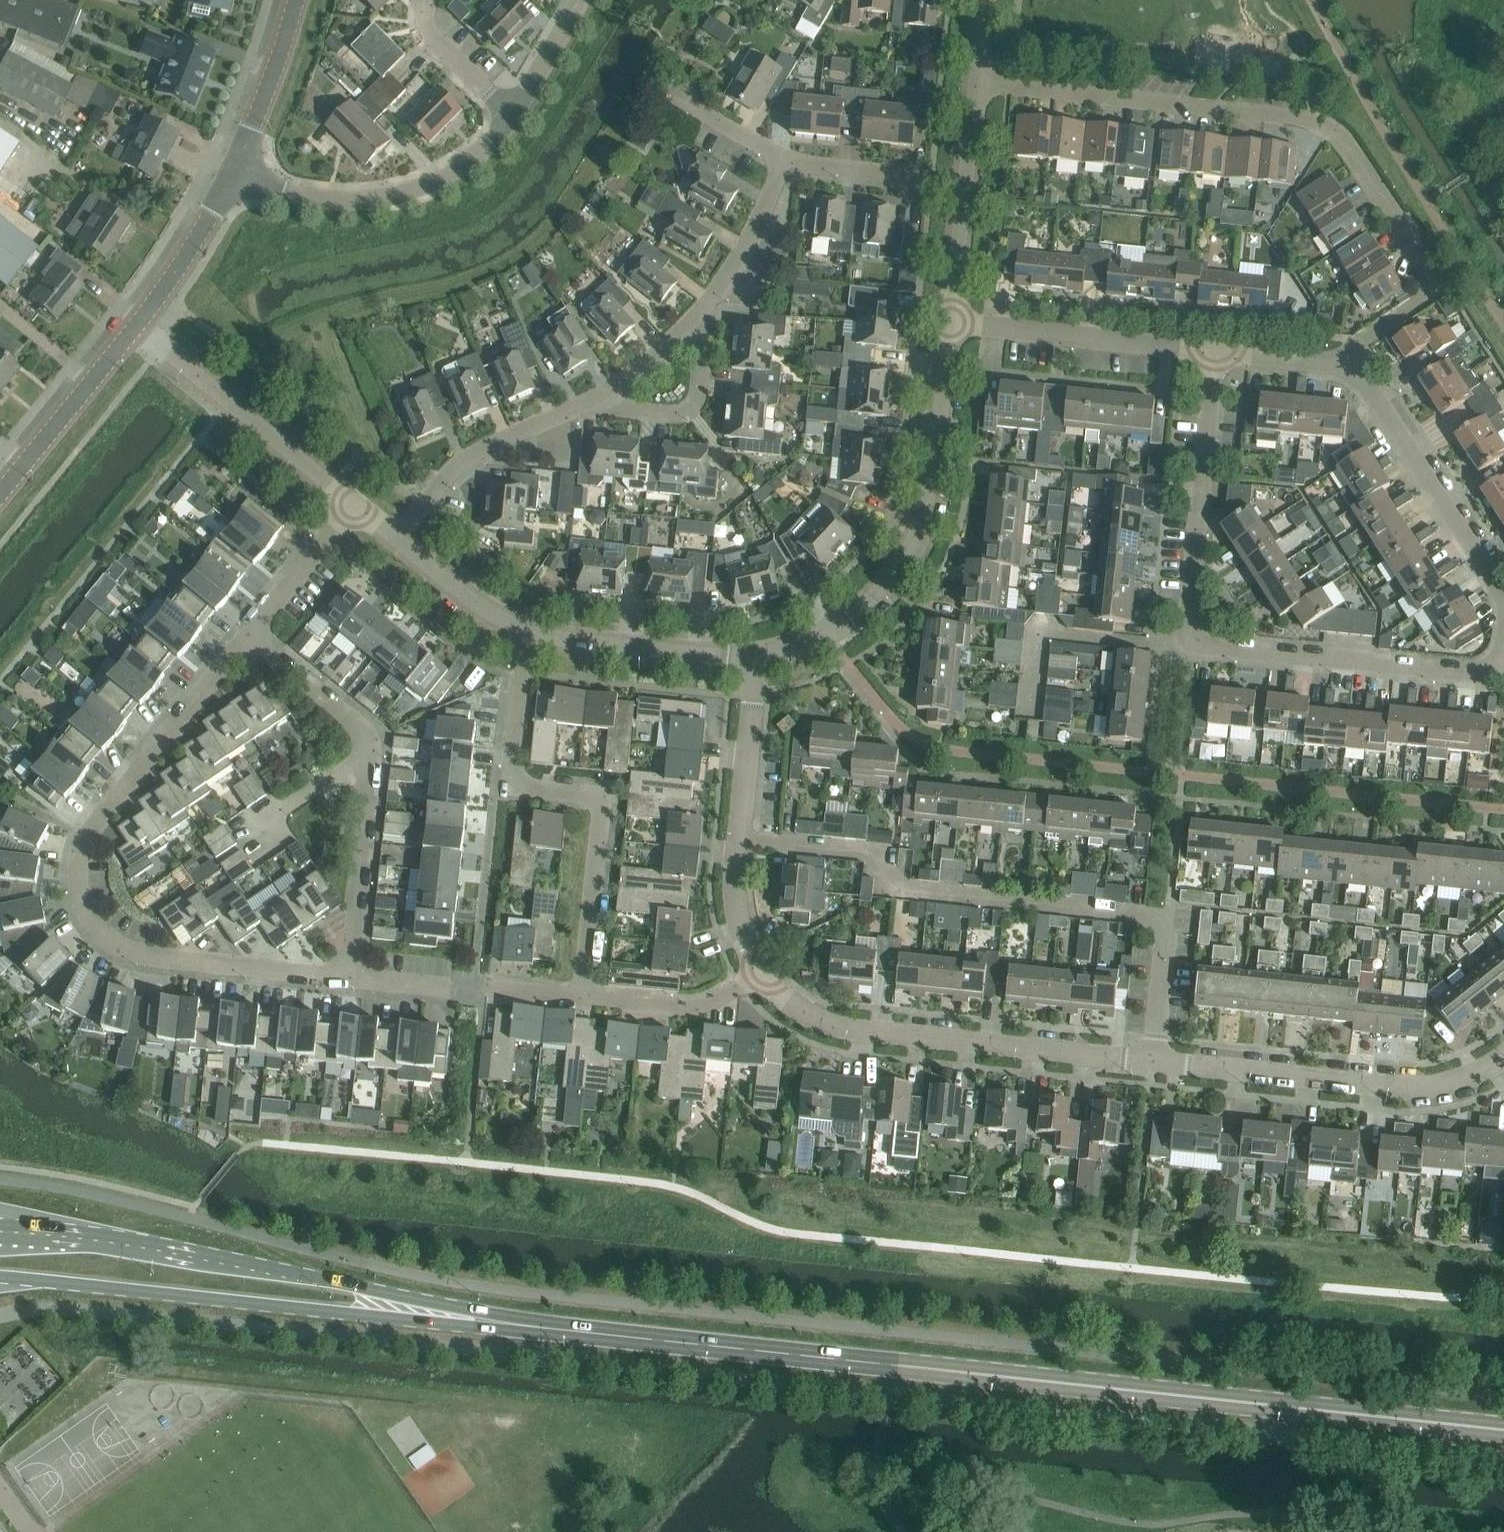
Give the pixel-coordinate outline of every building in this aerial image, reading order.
[(62,49),(78,10),(53,0),(0,0),(0,24),(62,49)] [(126,6),(149,11),(152,0),(127,0),(126,6)] [(188,2),(227,11),(230,0),(189,0),(188,2)] [(377,12),(389,0),(365,0),(377,12)] [(479,27),(502,50),(533,19),(521,8),(529,0),(506,0),(479,27)] [(819,30),(833,7),(822,1),(823,0),(796,0),(808,7),(795,30),(813,41),(819,30)] [(890,0),(845,0),(842,26),(858,28),(860,11),(888,14),(890,0)] [(905,24),(934,28),(937,0),(907,0),(907,2),(894,1),(891,32),(904,34),(905,24)] [(374,105),(397,82),(388,73),(405,56),(374,25),(351,48),(382,78),(365,95),(374,105)] [(149,34),(143,50),(141,54),(166,64),(155,92),(193,106),(213,54),(176,39),(174,44),(149,34)] [(71,88),(79,73),(70,68),(15,39),(7,54),(0,67),(0,89),(55,118),(71,88)] [(783,87),(785,82),(797,62),(782,54),(774,67),(752,54),(728,96),(755,112),(774,81),(783,87)] [(406,91),(397,82),(374,105),(383,113),(406,91)] [(785,82),(783,87),(774,103),(782,107),(794,108),(791,134),(815,136),(819,100),(805,99),(807,85),(785,82)] [(438,88),(407,120),(429,142),(460,111),(438,88)] [(819,100),(815,136),(839,139),(842,114),(854,115),(856,90),(834,88),(832,102),(819,100)] [(887,144),(891,108),(878,107),(879,93),(857,90),(854,115),(865,116),(862,141),(887,144)] [(374,105),(365,95),(354,106),(351,103),(327,126),(366,165),(389,142),(372,124),(383,113),(374,105)] [(905,110),(891,108),(887,144),(912,147),(915,122),(926,123),(929,98),(907,96),(905,110)] [(145,117),(121,164),(151,179),(168,147),(171,148),(178,134),(145,117)] [(1048,160),(1052,121),(1018,117),(1014,156),(1048,160)] [(1052,121),(1048,160),(1082,163),(1086,124),(1052,121)] [(1086,124),(1082,163),(1115,167),(1119,128),(1086,124)] [(1119,128),(1115,167),(1114,177),(1148,181),(1153,131),(1119,128)] [(18,144),(0,132),(0,172),(18,144)] [(1191,175),(1195,136),(1161,132),(1157,171),(1191,175)] [(1195,136),(1191,175),(1224,179),(1229,139),(1195,136)] [(1229,139),(1224,179),(1258,182),(1262,143),(1229,139)] [(1262,143),(1258,182),(1292,186),(1296,147),(1262,143)] [(721,168),(700,155),(688,175),(698,181),(690,196),(724,215),(738,191),(715,178),(721,168)] [(1315,225),(1348,204),(1329,175),(1296,197),(1315,225)] [(121,238),(130,224),(110,210),(116,200),(95,186),(88,196),(98,203),(74,239),(104,259),(119,237),(121,238)] [(698,258),(712,234),(690,221),(696,211),(667,194),(655,214),(672,223),(664,238),(698,258)] [(1044,197),(1043,205),(1057,207),(1058,195),(1045,194),(1044,197)] [(1043,205),(1044,197),(1035,197),(1035,204),(1043,205)] [(1111,208),(1111,202),(1111,198),(1099,197),(1098,207),(1111,208)] [(817,200),(815,216),(808,215),(805,216),(803,219),(802,228),(804,231),(806,233),(813,234),(812,240),(829,242),(828,253),(838,254),(837,262),(850,263),(854,230),(842,229),(845,203),(817,200)] [(1366,232),(1348,204),(1315,225),(1333,254),(1366,232)] [(901,261),(903,235),(891,234),(894,208),(866,205),(862,245),(879,247),(878,258),(901,261)] [(37,249),(0,219),(0,281),(6,286),(37,249)] [(1366,232),(1333,254),(1352,282),(1385,260),(1366,232)] [(1049,289),(1052,256),(1024,253),(1026,237),(1008,235),(1004,274),(1016,275),(1015,285),(1049,289)] [(644,242),(630,260),(620,272),(621,275),(660,305),(677,283),(657,267),(664,258),(644,242)] [(51,263),(41,275),(45,278),(29,298),(53,318),(69,298),(72,300),(83,287),(73,280),(82,269),(57,249),(48,260),(51,263)] [(1080,259),(1052,256),(1049,289),(1083,292),(1084,282),(1095,284),(1099,253),(1081,251),(1080,259)] [(1145,256),(1144,266),(1140,299),(1174,302),(1175,292),(1187,293),(1190,262),(1191,253),(1174,251),(1174,259),(1145,256)] [(1116,255),(1099,253),(1095,284),(1107,285),(1106,295),(1140,299),(1144,266),(1116,263),(1116,255)] [(1403,289),(1385,260),(1352,282),(1359,293),(1354,296),(1362,309),(1367,306),(1370,310),(1403,289)] [(1190,262),(1187,293),(1198,295),(1197,305),(1231,308),(1235,275),(1207,272),(1208,264),(1190,262)] [(1263,278),(1235,275),(1231,308),(1265,312),(1267,302),(1278,303),(1281,272),(1264,270),(1263,278)] [(609,280),(592,295),(581,306),(581,309),(614,345),(635,326),(617,307),(626,299),(609,280)] [(859,323),(896,327),(898,305),(877,303),(878,290),(850,287),(848,306),(860,311),(859,323)] [(547,321),(555,334),(541,343),(563,376),(587,361),(572,339),(582,333),(566,308),(547,321)] [(787,317),(759,314),(758,327),(736,325),(734,347),(771,351),(772,339),(785,337),(787,317)] [(507,327),(514,343),(504,347),(508,357),(492,364),(508,401),(534,390),(524,366),(535,361),(518,322),(507,327)] [(1435,355),(1456,341),(1447,326),(1432,336),(1423,322),(1393,341),(1405,360),(1429,345),(1435,355)] [(896,327),(859,323),(857,335),(845,337),(843,356),(871,359),(872,347),(894,349),(896,327)] [(0,328),(0,387),(3,384),(5,385),(18,369),(8,360),(10,357),(12,358),(22,346),(0,328)] [(1456,341),(1435,355),(1441,364),(1418,380),(1430,398),(1470,372),(1462,359),(1466,356),(1456,341)] [(771,351),(734,347),(732,369),(753,371),(752,384),(779,386),(781,367),(770,363),(771,351)] [(834,375),(835,352),(816,351),(815,374),(834,375)] [(478,354),(457,362),(443,368),(442,372),(462,420),(488,409),(478,385),(489,380),(478,354)] [(843,356),(842,369),(839,390),(851,392),(889,396),(891,373),(870,371),(871,359),(843,356)] [(1470,372),(1430,398),(1442,417),(1465,401),(1472,411),(1493,397),(1483,382),(1479,385),(1470,372)] [(442,429),(432,405),(443,400),(432,374),(410,383),(416,396),(401,403),(416,440),(442,429)] [(1306,379),(1297,378),(1296,392),(1305,393),(1306,379)] [(729,394),(727,416),(764,420),(765,408),(777,406),(779,386),(752,384),(750,396),(729,394)] [(1019,422),(1023,387),(1000,384),(999,400),(987,399),(984,426),(1018,430),(1019,422)] [(1019,422),(1018,430),(1051,433),(1054,406),(1043,405),(1045,389),(1023,387),(1019,422)] [(1054,406),(1051,433),(1063,434),(1064,427),(1086,430),(1090,394),(1067,391),(1066,407),(1054,406)] [(838,406),(836,417),(829,417),(828,424),(836,424),(836,425),(864,428),(865,415),(886,418),(889,396),(851,392),(850,404),(838,406)] [(1090,394),(1086,430),(1099,431),(1098,441),(1099,441),(1096,471),(1103,472),(1105,457),(1106,442),(1107,432),(1111,396),(1090,394)] [(1111,396),(1107,432),(1128,434),(1132,398),(1111,396)] [(1279,433),(1282,398),(1260,396),(1259,408),(1247,406),(1244,434),(1256,436),(1255,442),(1277,444),(1279,433)] [(1472,411),(1478,420),(1454,436),(1466,454),(1497,435),(1503,430),(1503,424),(1498,415),(1503,412),(1493,397),(1472,411)] [(1155,401),(1132,398),(1128,434),(1150,437),(1149,444),(1161,445),(1164,418),(1153,416),(1155,401)] [(1304,400),(1282,398),(1279,433),(1300,435),(1304,400)] [(1325,403),(1304,400),(1300,435),(1322,438),(1325,403)] [(1325,403),(1322,438),(1344,440),(1348,447),(1368,433),(1358,419),(1346,417),(1348,405),(1325,403)] [(764,420),(727,416),(724,438),(746,440),(744,452),(780,456),(782,439),(763,431),(764,420)] [(836,425),(834,438),(832,459),(844,460),(881,464),(884,442),(862,440),(864,428),(836,425)] [(1368,433),(1348,447),(1355,457),(1336,469),(1348,487),(1378,468),(1366,450),(1375,444),(1368,433)] [(1466,454),(1479,473),(1502,457),(1503,460),(1503,446),(1497,435),(1466,454)] [(580,457),(579,474),(577,485),(596,487),(603,481),(604,476),(613,477),(617,440),(595,437),(593,459),(580,457)] [(617,440),(613,477),(623,478),(623,483),(628,491),(646,493),(649,465),(637,463),(639,442),(617,440)] [(649,465),(646,493),(681,496),(682,484),(686,447),(664,445),(662,466),(649,465)] [(686,447),(682,484),(694,486),(696,498),(716,500),(719,472),(706,471),(708,449),(686,447)] [(1035,448),(1035,462),(1047,463),(1047,448),(1035,448)] [(1111,458),(1105,457),(1103,472),(1110,473),(1111,458)] [(1384,470),(1391,465),(1387,457),(1379,462),(1384,470)] [(881,464),(844,460),(842,481),(830,480),(825,488),(850,500),(858,484),(879,486),(881,464)] [(992,478),(990,500),(1026,503),(1028,481),(1035,482),(1036,471),(1009,468),(1008,479),(992,478)] [(1378,468),(1348,487),(1348,488),(1340,493),(1351,509),(1359,504),(1359,505),(1381,491),(1389,486),(1378,468)] [(487,506),(524,510),(525,498),(538,496),(540,477),(512,474),(510,486),(489,484),(487,506)] [(1480,490),(1493,510),(1503,503),(1503,475),(1480,490)] [(1137,481),(1102,477),(1098,477),(1096,489),(1100,489),(1098,510),(1105,511),(1105,512),(1141,515),(1143,493),(1136,492),(1137,481)] [(1296,477),(1295,485),(1304,486),(1305,478),(1296,477)] [(1228,485),(1226,497),(1250,499),(1252,487),(1228,485)] [(1392,508),(1381,491),(1359,505),(1359,504),(1351,509),(1362,527),(1392,508)] [(1401,497),(1405,505),(1413,500),(1408,492),(1401,497)] [(818,501),(813,507),(802,518),(811,526),(839,551),(854,535),(838,521),(847,506),(822,494),(818,501)] [(1226,497),(1226,504),(1225,509),(1232,519),(1220,526),(1232,545),(1262,526),(1250,507),(1250,499),(1226,497)] [(1405,505),(1401,497),(1393,502),(1398,509),(1405,505)] [(241,516),(233,525),(266,552),(274,543),(271,541),(282,528),(283,528),(284,527),(249,499),(237,513),(241,516)] [(1026,503),(990,500),(988,521),(1023,525),(1026,503)] [(1493,510),(1503,527),(1503,503),(1493,510)] [(524,510),(487,506),(484,528),(506,531),(504,543),(532,546),(534,532),(522,531),(524,510)] [(1308,522),(1315,517),(1308,506),(1300,511),(1308,522)] [(1403,525),(1392,508),(1362,527),(1374,544),(1403,525)] [(1105,512),(1103,533),(1139,537),(1141,515),(1105,512)] [(1315,517),(1308,522),(1315,533),(1322,528),(1315,517)] [(1337,519),(1327,526),(1335,538),(1346,531),(1337,519)] [(1046,527),(1061,529),(1062,522),(1047,520),(1046,527)] [(988,521),(985,543),(1021,546),(1023,525),(988,521)] [(1262,526),(1232,545),(1244,563),(1274,544),(1280,540),(1269,522),(1262,526)] [(1067,529),(1082,531),(1082,530),(1085,531),(1085,525),(1068,523),(1067,529)] [(222,532),(211,546),(245,574),(256,560),(258,562),(266,552),(233,525),(225,535),(222,532)] [(1403,525),(1374,544),(1385,561),(1414,542),(1403,525)] [(839,551),(811,526),(803,535),(792,529),(788,533),(780,538),(794,562),(808,553),(823,568),(839,551)] [(1423,531),(1428,539),(1435,534),(1430,526),(1423,531)] [(1061,529),(1046,527),(1046,534),(1060,536),(1061,529)] [(1082,531),(1067,529),(1065,547),(1075,548),(1076,537),(1081,537),(1082,531)] [(1428,539),(1423,531),(1415,536),(1420,544),(1428,539)] [(1139,537),(1103,533),(1094,532),(1093,539),(1102,540),(1101,555),(1136,558),(1139,537)] [(605,544),(589,542),(570,540),(567,568),(580,570),(577,591),(599,593),(603,556),(605,544)] [(757,549),(760,560),(748,563),(758,600),(779,594),(774,573),(788,565),(774,542),(766,546),(757,549)] [(1331,558),(1339,553),(1331,542),(1324,547),(1331,558)] [(1414,542),(1385,561),(1396,578),(1425,559),(1414,542)] [(985,543),(983,564),(1003,566),(1003,567),(1019,569),(1021,546),(985,543)] [(1274,544),(1244,563),(1256,581),(1285,562),(1274,544)] [(203,562),(195,572),(228,599),(236,589),(234,588),(245,574),(211,546),(200,559),(203,562)] [(624,558),(603,556),(599,593),(621,596),(624,574),(636,576),(639,548),(625,546),(624,558)] [(639,548),(636,576),(648,577),(646,598),(668,601),(672,563),(673,551),(639,548)] [(745,552),(725,557),(715,556),(712,584),(731,584),(736,605),(758,600),(748,563),(745,552)] [(684,564),(672,563),(668,601),(690,603),(693,582),(705,583),(708,555),(689,553),(684,564)] [(1346,564),(1339,553),(1331,558),(1338,569),(1346,564)] [(1101,555),(1098,576),(1134,580),(1136,558),(1101,555)] [(1425,559),(1396,578),(1407,595),(1437,576),(1425,559)] [(1453,560),(1445,565),(1450,573),(1457,568),(1453,560)] [(968,562),(965,584),(1001,588),(1003,567),(1003,566),(983,564),(968,562)] [(1297,580),(1285,562),(1256,581),(1268,600),(1297,580)] [(1056,573),(1057,566),(1042,564),(1041,572),(1056,573)] [(1450,573),(1445,565),(1437,570),(1442,578),(1450,573)] [(1062,573),(1078,575),(1077,574),(1078,567),(1063,566),(1062,573)] [(184,579),(173,592),(207,620),(218,606),(221,608),(228,599),(195,572),(188,582),(184,579)] [(1078,575),(1062,573),(1061,580),(1078,582),(1078,575)] [(1098,576),(1096,597),(1132,601),(1134,580),(1098,576)] [(1448,593),(1437,576),(1407,595),(1419,613),(1427,608),(1426,607),(1448,594),(1448,593)] [(1297,580),(1268,600),(1280,618),(1291,611),(1291,610),(1309,599),(1308,598),(1320,590),(1332,583),(1329,577),(1317,586),(1316,584),(1304,592),(1297,580)] [(1001,588),(965,584),(963,606),(978,608),(977,619),(1025,624),(1034,614),(1034,613),(1006,610),(1008,589),(1001,588)] [(1046,615),(1049,588),(1037,586),(1034,613),(1034,614),(1046,615)] [(297,593),(306,606),(314,600),(306,587),(297,593)] [(1061,589),(1049,588),(1046,615),(1058,616),(1061,589)] [(1456,588),(1448,593),(1448,594),(1426,607),(1427,608),(1438,625),(1467,605),(1456,588)] [(340,633),(361,607),(356,604),(359,600),(347,589),(323,619),(340,633)] [(1333,609),(1320,590),(1308,598),(1309,599),(1291,610),(1291,611),(1303,629),(1313,622),(1320,632),(1338,634),(1341,610),(1333,609)] [(166,609),(158,619),(191,645),(198,636),(196,634),(207,620),(173,592),(162,606),(166,609)] [(1476,594),(1468,600),(1473,607),(1481,602),(1476,594)] [(1096,597),(1094,611),(1075,609),(1073,629),(1112,634),(1114,622),(1129,624),(1132,601),(1096,597)] [(1467,605),(1438,625),(1449,642),(1447,650),(1456,652),(1483,635),(1476,625),(1479,623),(1467,605)] [(361,607),(340,633),(357,646),(381,617),(369,607),(365,611),(361,607)] [(1341,610),(1338,634),(1350,635),(1353,611),(1341,610)] [(1353,611),(1350,635),(1362,636),(1365,613),(1353,611)] [(80,632),(88,623),(75,613),(68,622),(80,632)] [(1377,614),(1365,613),(1362,636),(1374,638),(1377,614)] [(381,617),(357,646),(374,660),(394,635),(390,631),(393,627),(381,617)] [(927,622),(924,644),(960,648),(968,649),(971,619),(960,618),(959,626),(927,622)] [(146,625),(135,639),(169,667),(181,653),(183,655),(191,645),(158,619),(150,628),(146,625)] [(1433,624),(1421,630),(1429,648),(1441,642),(1433,624)] [(316,635),(306,627),(290,647),(300,654),(316,635)] [(1005,641),(995,640),(994,652),(1021,654),(1024,632),(1006,630),(1005,641)] [(399,638),(394,635),(374,660),(391,674),(414,644),(402,635),(399,638)] [(169,667),(135,639),(124,652),(128,656),(120,665),(153,692),(160,683),(158,681),(169,667)] [(414,644),(391,674),(407,687),(428,662),(423,658),(426,654),(414,644)] [(960,648),(924,644),(922,666),(958,670),(960,648)] [(1021,654),(994,652),(992,663),(996,664),(996,666),(1006,668),(1007,665),(1020,666),(1021,654)] [(1112,674),(1148,678),(1150,656),(1114,652),(1112,674)] [(1048,667),(1076,670),(1077,659),(1049,656),(1048,667)] [(346,660),(335,673),(330,679),(339,686),(355,667),(346,660)] [(428,662),(407,687),(424,701),(429,696),(438,704),(453,685),(452,684),(451,685),(443,679),(448,672),(436,662),(432,666),(428,662)] [(108,672),(97,686),(132,714),(143,700),(145,701),(153,692),(120,665),(112,675),(108,672)] [(330,679),(335,673),(326,665),(321,672),(330,679)] [(958,670),(922,666),(920,687),(955,691),(958,670)] [(1076,670),(1048,667),(1047,680),(1074,682),(1076,670)] [(1148,678),(1112,674),(1102,673),(1100,694),(1110,695),(1146,699),(1148,678)] [(1286,676),(1285,685),(1294,686),(1295,677),(1286,676)] [(991,683),(989,694),(1017,697),(1018,686),(991,683)] [(1294,686),(1285,685),(1284,694),(1293,695),(1294,686)] [(90,702),(82,712),(115,739),(123,729),(120,727),(132,714),(97,686),(86,699),(90,702)] [(955,691),(920,687),(917,709),(929,711),(928,724),(952,726),(955,691)] [(538,693),(530,763),(553,766),(557,724),(583,727),(587,693),(556,689),(555,695),(538,693)] [(1046,689),(1044,710),(1071,713),(1073,692),(1046,689)] [(1233,693),(1230,728),(1264,731),(1265,718),(1267,696),(1268,696),(1268,690),(1256,689),(1255,695),(1233,693)] [(1408,689),(1407,698),(1416,699),(1417,690),(1408,689)] [(1230,728),(1233,693),(1211,690),(1210,702),(1198,701),(1195,729),(1208,730),(1208,725),(1230,728)] [(1326,690),(1325,699),(1334,700),(1335,691),(1326,690)] [(291,715),(278,695),(276,695),(277,696),(268,702),(262,692),(255,697),(251,691),(229,705),(231,708),(232,708),(254,740),(291,715)] [(360,693),(355,699),(364,706),(369,700),(360,693)] [(618,696),(587,693),(583,727),(609,729),(605,771),(627,774),(634,704),(617,702),(618,696)] [(1448,702),(1457,703),(1458,694),(1449,693),(1448,702)] [(1017,697),(989,694),(988,706),(1015,709),(1017,697)] [(1367,694),(1366,703),(1374,704),(1375,695),(1367,694)] [(1146,699),(1110,695),(1107,717),(1143,721),(1146,699)] [(1265,718),(1264,731),(1285,733),(1288,698),(1268,696),(1267,696),(1265,718)] [(1497,698),(1489,697),(1487,713),(1495,713),(1497,698)] [(668,750),(702,754),(705,723),(700,722),(701,705),(639,698),(637,720),(671,724),(668,750)] [(1285,733),(1304,736),(1305,736),(1308,710),(1309,701),(1288,698),(1285,733)] [(1416,699),(1407,698),(1407,707),(1415,708),(1416,699)] [(1334,700),(1325,699),(1324,708),(1333,709),(1334,700)] [(378,708),(369,700),(364,706),(373,714),(378,708)] [(1457,703),(1448,702),(1447,711),(1456,712),(1457,703)] [(1374,704),(1366,703),(1365,712),(1373,713),(1374,704)] [(232,708),(231,708),(234,711),(228,715),(224,709),(202,723),(210,734),(211,734),(227,758),(227,757),(227,758),(254,740),(232,708)] [(438,720),(436,742),(468,746),(469,740),(474,741),(475,724),(467,723),(469,713),(470,713),(470,712),(446,709),(445,721),(438,720)] [(1389,709),(1389,719),(1386,744),(1387,744),(1407,746),(1410,711),(1389,709)] [(1028,721),(1026,741),(1036,742),(1037,739),(1051,740),(1053,723),(1070,725),(1071,713),(1044,710),(1042,722),(1028,721)] [(1305,736),(1304,736),(1303,745),(1324,747),(1328,712),(1308,710),(1305,736)] [(1431,713),(1410,711),(1407,746),(1427,748),(1431,713)] [(115,739),(82,712),(74,722),(71,719),(60,732),(94,760),(105,746),(107,748),(115,739)] [(1328,712),(1324,747),(1345,749),(1348,714),(1328,712)] [(1431,713),(1427,748),(1426,759),(1446,761),(1447,750),(1451,716),(1431,713)] [(1348,714),(1345,749),(1365,751),(1369,717),(1348,714)] [(795,725),(788,716),(777,726),(784,735),(795,725)] [(1471,718),(1451,716),(1447,750),(1468,753),(1471,718)] [(1143,721),(1107,717),(1105,739),(1141,743),(1143,721)] [(1369,717),(1365,751),(1386,754),(1387,744),(1386,744),(1389,719),(1369,717)] [(1471,718),(1468,753),(1489,755),(1492,720),(1471,718)] [(831,766),(835,728),(813,726),(811,741),(793,739),(789,781),(801,782),(803,759),(824,761),(823,766),(831,766)] [(835,728),(831,766),(830,778),(851,780),(852,764),(853,764),(855,746),(857,731),(835,728)] [(52,749),(44,759),(77,785),(85,776),(83,774),(94,760),(60,732),(49,746),(52,749)] [(211,734),(210,734),(212,738),(207,742),(202,735),(181,749),(189,761),(189,760),(205,784),(206,784),(233,766),(227,758),(227,757),(227,758),(211,734)] [(394,737),(392,749),(417,752),(419,740),(394,737)] [(468,746),(436,742),(434,764),(471,768),(472,752),(468,752),(468,746)] [(852,764),(851,780),(865,781),(864,786),(872,787),(876,748),(855,746),(853,764),(852,764)] [(309,765),(319,758),(312,748),(307,748),(304,764),(309,765)] [(898,751),(876,748),(872,787),(880,788),(880,783),(894,784),(891,812),(903,813),(902,819),(903,813),(907,772),(896,771),(898,751)] [(631,772),(629,794),(691,801),(691,800),(693,784),(699,785),(702,754),(668,750),(666,776),(631,772)] [(77,785),(44,759),(37,768),(33,765),(21,779),(56,808),(57,807),(57,806),(67,793),(70,795),(77,785)] [(189,760),(189,761),(191,764),(185,768),(181,761),(160,776),(167,787),(168,787),(184,811),(184,810),(185,811),(212,793),(206,784),(205,784),(189,760)] [(434,764),(431,785),(464,789),(464,783),(469,783),(471,768),(434,764)] [(415,772),(390,769),(389,781),(397,782),(414,783),(415,772)] [(282,781),(275,770),(268,775),(275,786),(282,781)] [(903,813),(902,819),(914,820),(913,824),(922,825),(922,820),(936,821),(940,788),(919,786),(919,781),(907,780),(908,772),(907,772),(903,813)] [(253,775),(243,781),(257,802),(267,796),(253,775)] [(1467,775),(1466,788),(1487,790),(1489,777),(1467,775)] [(257,802),(243,781),(233,788),(247,809),(257,802)] [(397,782),(389,781),(388,792),(396,793),(397,782)] [(464,789),(431,785),(429,807),(466,811),(468,795),(463,795),(464,789)] [(168,787),(167,787),(170,790),(164,794),(160,788),(138,802),(146,813),(147,813),(162,837),(163,837),(164,837),(190,819),(185,811),(184,810),(184,811),(168,787)] [(940,788),(936,821),(950,823),(949,828),(957,829),(961,790),(940,788)] [(982,793),(961,790),(957,829),(965,829),(965,825),(979,826),(982,793)] [(1004,795),(982,793),(979,826),(993,827),(992,832),(1000,833),(1004,795)] [(691,801),(629,794),(627,816),(668,820),(665,846),(700,850),(703,819),(697,818),(699,801),(691,800),(691,801)] [(1026,797),(1004,795),(1000,833),(1008,834),(1008,829),(1022,831),(1023,826),(1034,827),(1037,803),(1026,802),(1026,797)] [(10,811),(12,805),(0,800),(0,810),(9,814),(10,811)] [(1048,804),(1037,803),(1034,827),(1046,828),(1045,838),(1067,840),(1071,802),(1049,800),(1048,804)] [(1092,804),(1071,802),(1067,840),(1075,841),(1075,836),(1089,838),(1092,804)] [(1092,804),(1089,838),(1088,846),(1102,847),(1102,844),(1110,845),(1114,807),(1092,804)] [(466,811),(429,807),(427,828),(464,832),(466,811)] [(1114,807),(1110,845),(1118,846),(1118,841),(1131,842),(1130,854),(1146,856),(1150,822),(1135,821),(1136,809),(1114,807)] [(32,859),(40,842),(42,843),(49,828),(10,811),(9,814),(0,833),(0,855),(32,859)] [(411,814),(386,812),(384,824),(409,826),(411,814)] [(147,813),(146,813),(148,817),(143,821),(138,814),(117,828),(128,844),(119,850),(118,849),(117,850),(130,869),(126,872),(131,880),(153,866),(148,859),(169,846),(164,837),(163,837),(162,837),(147,813)] [(562,851),(566,817),(534,813),(534,819),(517,818),(509,887),(531,890),(536,848),(562,851)] [(1210,862),(1214,825),(1191,823),(1187,860),(1210,862)] [(230,834),(223,824),(203,838),(209,848),(230,834)] [(384,824),(383,835),(408,838),(409,826),(384,824)] [(1237,827),(1214,825),(1210,862),(1233,865),(1237,827)] [(824,827),(823,837),(832,838),(833,827),(824,827)] [(1260,829),(1237,827),(1233,865),(1255,867),(1260,829)] [(464,832),(427,828),(424,850),(461,854),(464,832)] [(1260,829),(1255,867),(1278,870),(1283,839),(1283,832),(1260,829)] [(858,830),(857,840),(866,841),(867,831),(858,830)] [(817,844),(817,833),(796,832),(796,843),(817,844)] [(237,844),(230,834),(209,848),(216,858),(237,844)] [(1283,839),(1278,870),(1277,877),(1300,879),(1304,841),(1283,839)] [(298,841),(288,848),(301,868),(311,861),(298,841)] [(1327,844),(1304,841),(1300,879),(1323,882),(1327,844)] [(1327,844),(1323,882),(1346,884),(1350,846),(1327,844)] [(663,872),(621,868),(619,890),(689,897),(690,880),(696,881),(700,850),(665,846),(663,872)] [(1350,846),(1346,884),(1369,887),(1373,849),(1350,846)] [(1417,854),(1415,884),(1438,887),(1442,849),(1418,847),(1417,854)] [(1396,851),(1373,849),(1369,887),(1392,889),(1396,851)] [(1442,849),(1438,887),(1461,889),(1465,852),(1442,849)] [(461,854),(424,850),(422,871),(454,875),(455,869),(460,869),(461,854)] [(241,851),(220,865),(227,875),(248,861),(241,851)] [(1417,854),(1396,851),(1392,889),(1415,891),(1415,884),(1417,854)] [(1465,852),(1461,889),(1484,892),(1488,854),(1465,852)] [(1488,854),(1484,892),(1503,894),(1503,856),(1488,854)] [(34,895),(34,894),(33,894),(35,876),(38,876),(40,860),(32,859),(0,855),(0,900),(34,895)] [(825,860),(797,857),(796,868),(780,867),(779,881),(774,881),(773,888),(812,892),(814,870),(824,871),(825,860)] [(248,861),(227,875),(233,884),(254,870),(248,861)] [(380,866),(378,878),(397,880),(398,869),(388,868),(388,867),(380,866)] [(929,881),(930,871),(919,869),(918,880),(929,881)] [(318,871),(280,896),(302,928),(302,929),(304,932),(325,917),(323,914),(329,910),(321,897),(329,891),(330,892),(331,891),(318,871)] [(454,875),(422,871),(419,893),(457,897),(458,881),(454,880),(454,875)] [(939,871),(930,871),(929,881),(938,882),(939,871)] [(1029,875),(1027,891),(1061,895),(1062,885),(1059,885),(1059,886),(1042,884),(1043,871),(1035,871),(1029,875)] [(972,886),(973,876),(964,875),(963,885),(972,886)] [(973,876),(972,886),(981,887),(982,876),(973,876)] [(874,879),(862,878),(859,902),(871,903),(874,879)] [(1062,885),(1061,895),(1070,896),(1071,886),(1062,885)] [(212,910),(205,899),(197,887),(159,913),(173,933),(174,932),(173,931),(182,925),(193,941),(214,927),(210,920),(215,917),(218,920),(212,910)] [(158,896),(152,888),(135,899),(140,907),(158,896)] [(812,892),(773,888),(773,896),(778,897),(776,911),(789,912),(787,924),(809,926),(810,910),(824,911),(826,894),(812,893),(812,892)] [(1095,899),(1104,899),(1105,889),(1096,888),(1095,899)] [(551,962),(558,892),(536,889),(531,931),(505,928),(501,962),(533,966),(533,960),(551,962)] [(619,890),(616,911),(658,916),(655,942),(689,945),(693,914),(687,914),(689,897),(619,890)] [(239,891),(218,905),(212,895),(205,899),(212,910),(218,920),(235,946),(256,931),(252,925),(257,921),(260,925),(254,914),(239,891)] [(1181,891),(1179,903),(1205,906),(1206,893),(1181,891)] [(457,897),(419,893),(417,914),(450,918),(450,912),(455,912),(457,897)] [(1206,893),(1205,906),(1213,906),(1214,894),(1206,893)] [(1229,908),(1230,896),(1221,895),(1220,907),(1229,908)] [(280,896),(254,914),(260,925),(277,950),(298,936),(293,929),(299,925),(302,929),(302,928),(280,896)] [(1230,896),(1229,908),(1237,909),(1238,897),(1230,896)] [(376,898),(375,910),(396,912),(397,900),(376,898)] [(46,935),(42,916),(45,915),(41,899),(0,908),(0,909),(5,931),(0,932),(0,933),(5,956),(46,935)] [(1273,901),(1271,913),(1282,914),(1283,902),(1273,901)] [(936,904),(927,903),(926,912),(935,913),(936,904)] [(1319,918),(1320,906),(1312,905),(1311,917),(1319,918)] [(1320,906),(1319,918),(1328,919),(1329,907),(1320,906)] [(970,908),(961,907),(960,917),(969,918),(970,908)] [(970,908),(969,918),(968,928),(980,929),(982,909),(970,908)] [(1365,923),(1366,911),(1358,910),(1356,922),(1365,923)] [(1201,911),(1198,938),(1197,945),(1209,946),(1212,912),(1201,911)] [(1366,911),(1365,923),(1373,923),(1374,912),(1366,911)] [(1227,926),(1228,914),(1219,913),(1218,925),(1227,926)] [(398,930),(373,927),(372,939),(397,942),(397,944),(436,948),(437,938),(452,940),(454,924),(449,923),(450,918),(417,914),(415,935),(406,934),(406,936),(398,935),(398,930)] [(1236,915),(1228,914),(1227,926),(1235,927),(1236,915)] [(1059,917),(1037,915),(1034,939),(1047,940),(1049,926),(1057,927),(1059,917)] [(1413,928),(1413,916),(1403,915),(1402,926),(1413,928)] [(1059,917),(1057,927),(1066,928),(1067,918),(1059,917)] [(1272,931),(1273,919),(1264,918),(1263,930),(1272,931)] [(1273,919),(1272,931),(1280,932),(1281,920),(1273,919)] [(1456,933),(1457,920),(1448,919),(1447,932),(1456,933)] [(1465,921),(1457,920),(1456,933),(1464,933),(1465,921)] [(1101,922),(1092,921),(1091,931),(1100,932),(1101,922)] [(1317,936),(1319,924),(1310,923),(1309,935),(1317,936)] [(1319,924),(1317,936),(1325,937),(1327,925),(1319,924)] [(1362,941),(1364,928),(1356,928),(1354,940),(1362,941)] [(1372,929),(1364,928),(1362,941),(1371,942),(1372,929)] [(1409,946),(1410,933),(1401,932),(1400,945),(1409,946)] [(1418,934),(1410,933),(1409,946),(1417,946),(1418,934)] [(1469,940),(1476,949),(1483,944),(1476,934),(1469,940)] [(59,949),(46,935),(5,956),(22,974),(25,971),(42,988),(72,958),(61,947),(59,949)] [(1445,937),(1433,936),(1431,953),(1443,954),(1445,937)] [(856,937),(855,952),(850,990),(858,991),(859,986),(873,987),(875,972),(886,973),(890,939),(877,938),(877,940),(856,937)] [(890,939),(886,973),(897,974),(896,990),(910,991),(910,996),(917,997),(921,959),(900,956),(901,941),(890,939)] [(1476,949),(1469,940),(1462,945),(1469,954),(1476,949)] [(850,990),(855,952),(845,951),(846,944),(821,941),(819,967),(830,968),(829,983),(843,984),(843,989),(850,990)] [(611,963),(608,986),(678,993),(680,976),(686,976),(689,945),(655,942),(653,968),(611,963)] [(1316,945),(1315,958),(1309,1019),(1331,1021),(1335,984),(1324,983),(1327,959),(1328,946),(1316,945)] [(1218,1009),(1224,948),(1213,947),(1210,971),(1198,969),(1194,1007),(1218,1009)] [(1486,961),(1503,984),(1503,947),(1486,961)] [(1236,949),(1224,948),(1218,1009),(1241,1012),(1245,974),(1234,973),(1236,949)] [(1255,975),(1245,974),(1241,1012),(1263,1014),(1270,953),(1258,952),(1255,975)] [(977,964),(964,963),(960,1001),(968,1002),(968,997),(983,999),(984,983),(996,985),(998,961),(999,954),(987,953),(987,955),(978,954),(977,964)] [(1270,953),(1263,1014),(1286,1016),(1290,979),(1279,978),(1282,954),(1270,953)] [(1301,980),(1290,979),(1286,1016),(1309,1019),(1315,958),(1303,956),(1301,980)] [(921,959),(917,997),(925,998),(925,993),(939,994),(943,961),(921,959)] [(943,961),(939,994),(953,996),(952,1001),(960,1001),(964,963),(943,961)] [(998,961),(996,985),(1007,986),(1006,1001),(1020,1003),(1019,1008),(1027,1008),(1031,970),(1010,968),(1010,962),(998,961)] [(1346,985),(1335,984),(1331,1021),(1353,1024),(1357,993),(1358,994),(1362,963),(1348,961),(1346,985)] [(1486,961),(1468,976),(1491,1005),(1503,995),(1503,984),(1486,961)] [(1095,977),(1092,1010),(1106,1012),(1105,1017),(1114,1018),(1116,990),(1128,991),(1130,967),(1119,966),(1117,979),(1095,977)] [(101,989),(104,982),(90,975),(89,977),(72,969),(72,968),(72,967),(39,1001),(61,1013),(64,1009),(84,1020),(85,1020),(100,989),(101,989)] [(1053,972),(1031,970),(1027,1008),(1035,1009),(1035,1004),(1049,1006),(1053,972)] [(1053,972),(1049,1006),(1063,1007),(1062,1012),(1070,1013),(1074,975),(1053,972)] [(1074,975),(1070,1013),(1078,1014),(1078,1009),(1092,1010),(1095,977),(1074,975)] [(1468,976),(1450,990),(1474,1019),(1491,1005),(1468,976)] [(85,1020),(84,1020),(78,1030),(103,1035),(104,1030),(128,1035),(136,993),(120,990),(119,993),(101,989),(100,989),(85,1020)] [(1474,1019),(1450,990),(1432,1004),(1456,1034),(1474,1019)] [(445,1007),(444,993),(430,993),(431,1008),(445,1007)] [(1357,993),(1353,1024),(1353,1031),(1376,1033),(1380,996),(1358,994),(1357,993)] [(1403,998),(1380,996),(1376,1033),(1399,1036),(1403,998)] [(1403,998),(1399,1036),(1422,1038),(1426,1001),(1403,998)] [(177,1042),(181,1000),(169,999),(169,1002),(152,1000),(152,999),(151,999),(146,1044),(164,1046),(165,1041),(177,1042)] [(181,1000),(177,1042),(176,1053),(189,1054),(190,1049),(206,1050),(211,1006),(193,1004),(194,1001),(181,1000)] [(39,1012),(31,1004),(21,1014),(30,1022),(39,1012)] [(229,1008),(211,1006),(206,1050),(224,1052),(224,1047),(237,1049),(241,1007),(229,1005),(229,1008)] [(541,1044),(545,1010),(514,1006),(513,1012),(496,1010),(489,1080),(511,1083),(515,1041),(541,1044)] [(241,1007),(237,1049),(249,1050),(249,1055),(266,1057),(271,1012),(253,1011),(253,1008),(241,1007)] [(576,1013),(545,1010),(541,1044),(567,1046),(563,1088),(585,1090),(591,1028),(592,1028),(593,1021),(575,1019),(576,1013)] [(289,1014),(271,1012),(266,1057),(283,1058),(284,1054),(296,1055),(301,1013),(289,1012),(289,1014)] [(313,1014),(301,1013),(296,1055),(309,1056),(308,1061),(326,1063),(330,1019),(313,1017),(313,1014)] [(330,1019),(326,1063),(343,1065),(344,1060),(356,1061),(361,1019),(348,1018),(348,1021),(330,1019)] [(373,1020),(361,1019),(356,1061),(369,1063),(368,1067),(385,1069),(390,1025),(372,1023),(373,1020)] [(390,1025),(385,1069),(399,1071),(397,1080),(414,1082),(420,1025),(408,1024),(408,1027),(390,1025)] [(608,1030),(592,1028),(591,1028),(585,1090),(606,1093),(610,1058),(636,1061),(640,1027),(609,1024),(608,1030)] [(420,1025),(414,1082),(431,1084),(432,1074),(446,1076),(450,1031),(449,1031),(432,1030),(432,1027),(420,1025)] [(687,1038),(680,1101),(678,1121),(691,1122),(693,1102),(702,1103),(706,1061),(732,1064),(736,1030),(705,1026),(704,1032),(687,1031),(686,1038),(687,1038)] [(671,1030),(640,1027),(636,1061),(662,1064),(658,1098),(680,1101),(687,1038),(686,1038),(670,1036),(671,1030)] [(767,1033),(736,1030),(732,1064),(758,1067),(754,1108),(776,1111),(783,1041),(766,1039),(767,1033)] [(864,1121),(859,1120),(863,1087),(838,1084),(839,1077),(804,1074),(799,1117),(832,1121),(832,1125),(832,1128),(833,1131),(836,1135),(839,1137),(843,1138),(845,1138),(845,1142),(861,1143),(864,1121)] [(920,1135),(923,1103),(910,1102),(911,1085),(879,1081),(875,1121),(906,1124),(905,1134),(920,1135)] [(970,1142),(973,1118),(959,1117),(961,1090),(931,1087),(927,1126),(948,1128),(947,1140),(970,1142)] [(1024,1144),(1027,1112),(1015,1110),(1017,1096),(989,1093),(985,1129),(1009,1131),(1008,1142),(1024,1144)] [(1076,1158),(1080,1123),(1068,1121),(1070,1101),(1042,1098),(1038,1133),(1058,1134),(1056,1149),(1072,1150),(1071,1158),(1076,1158)] [(1080,1123),(1076,1158),(1075,1166),(1090,1167),(1091,1161),(1096,1162),(1098,1145),(1118,1147),(1122,1107),(1094,1104),(1092,1124),(1080,1123)] [(321,1120),(333,1121),(334,1113),(322,1111),(321,1120)] [(1173,1132),(1162,1131),(1152,1130),(1149,1157),(1170,1159),(1171,1152),(1195,1155),(1198,1119),(1174,1116),(1173,1132)] [(1466,1131),(1465,1139),(1466,1139),(1463,1165),(1464,1165),(1484,1167),(1489,1118),(1480,1117),(1478,1132),(1466,1131)] [(1484,1167),(1503,1169),(1503,1135),(1497,1135),(1499,1119),(1489,1118),(1484,1167)] [(1198,1119),(1195,1155),(1218,1157),(1217,1164),(1222,1164),(1221,1172),(1226,1178),(1227,1178),(1229,1165),(1231,1139),(1221,1137),(1222,1121),(1198,1119)] [(1424,1135),(1423,1143),(1421,1168),(1421,1169),(1442,1171),(1447,1121),(1437,1120),(1436,1136),(1424,1135)] [(394,1121),(393,1133),(408,1135),(410,1123),(394,1121)] [(1456,1122),(1447,1121),(1442,1171),(1463,1173),(1464,1165),(1463,1165),(1466,1139),(1465,1139),(1454,1138),(1456,1122)] [(1229,1165),(1227,1178),(1232,1178),(1239,1175),(1240,1166),(1239,1166),(1240,1159),(1263,1162),(1267,1126),(1243,1124),(1242,1140),(1231,1139),(1229,1165)] [(1369,1153),(1366,1180),(1377,1181),(1378,1172),(1399,1174),(1404,1125),(1395,1124),(1393,1140),(1381,1138),(1379,1154),(1369,1153)] [(1413,1126),(1404,1125),(1399,1174),(1420,1176),(1421,1169),(1421,1168),(1423,1143),(1412,1142),(1413,1126)] [(1267,1126),(1263,1162),(1287,1164),(1286,1171),(1297,1172),(1300,1146),(1289,1145),(1291,1129),(1267,1126)] [(1300,1146),(1297,1172),(1308,1174),(1309,1167),(1332,1169),(1336,1133),(1312,1131),(1310,1147),(1300,1146)] [(1360,1136),(1336,1133),(1332,1169),(1356,1172),(1355,1179),(1366,1180),(1369,1153),(1358,1152),(1360,1136)] [(883,1146),(868,1147),(869,1167),(884,1167),(883,1146)] [(423,1435),(401,1449),(412,1469),(435,1455),(423,1435)]
